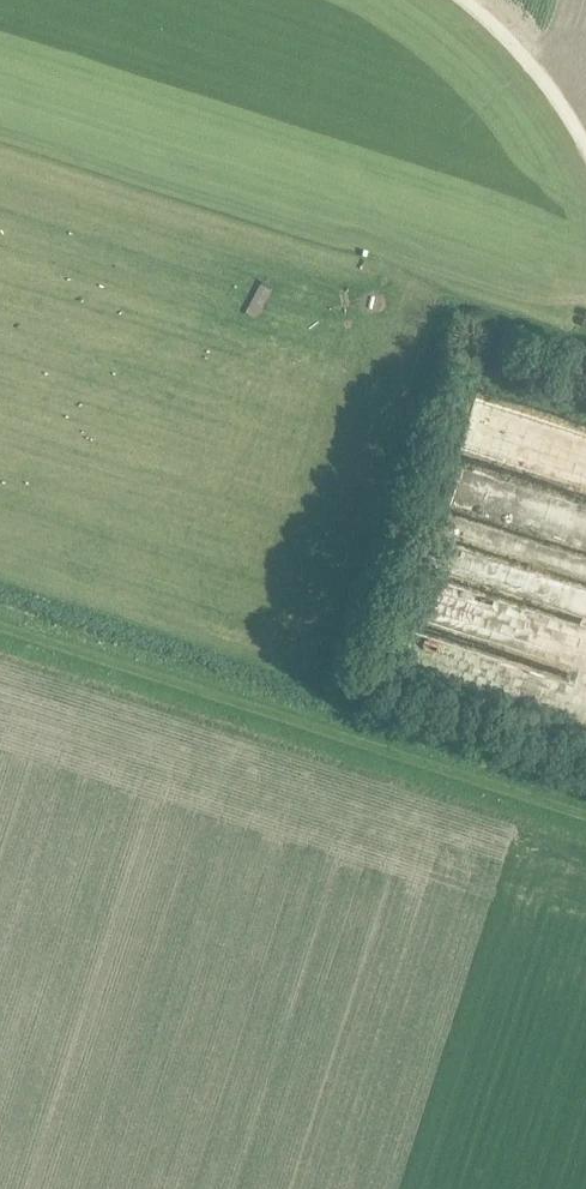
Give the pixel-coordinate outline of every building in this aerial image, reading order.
[(449,448),(581,482),(585,468),(585,428),(463,396),(449,448)] [(548,593),(552,573),(568,577),(575,547),(437,515),(431,543),(547,569),(542,592),(548,593)] [(431,541),(422,566),(472,584),(481,560),(431,541)] [(518,686),(552,700),(561,680),(527,665),(518,686)]
